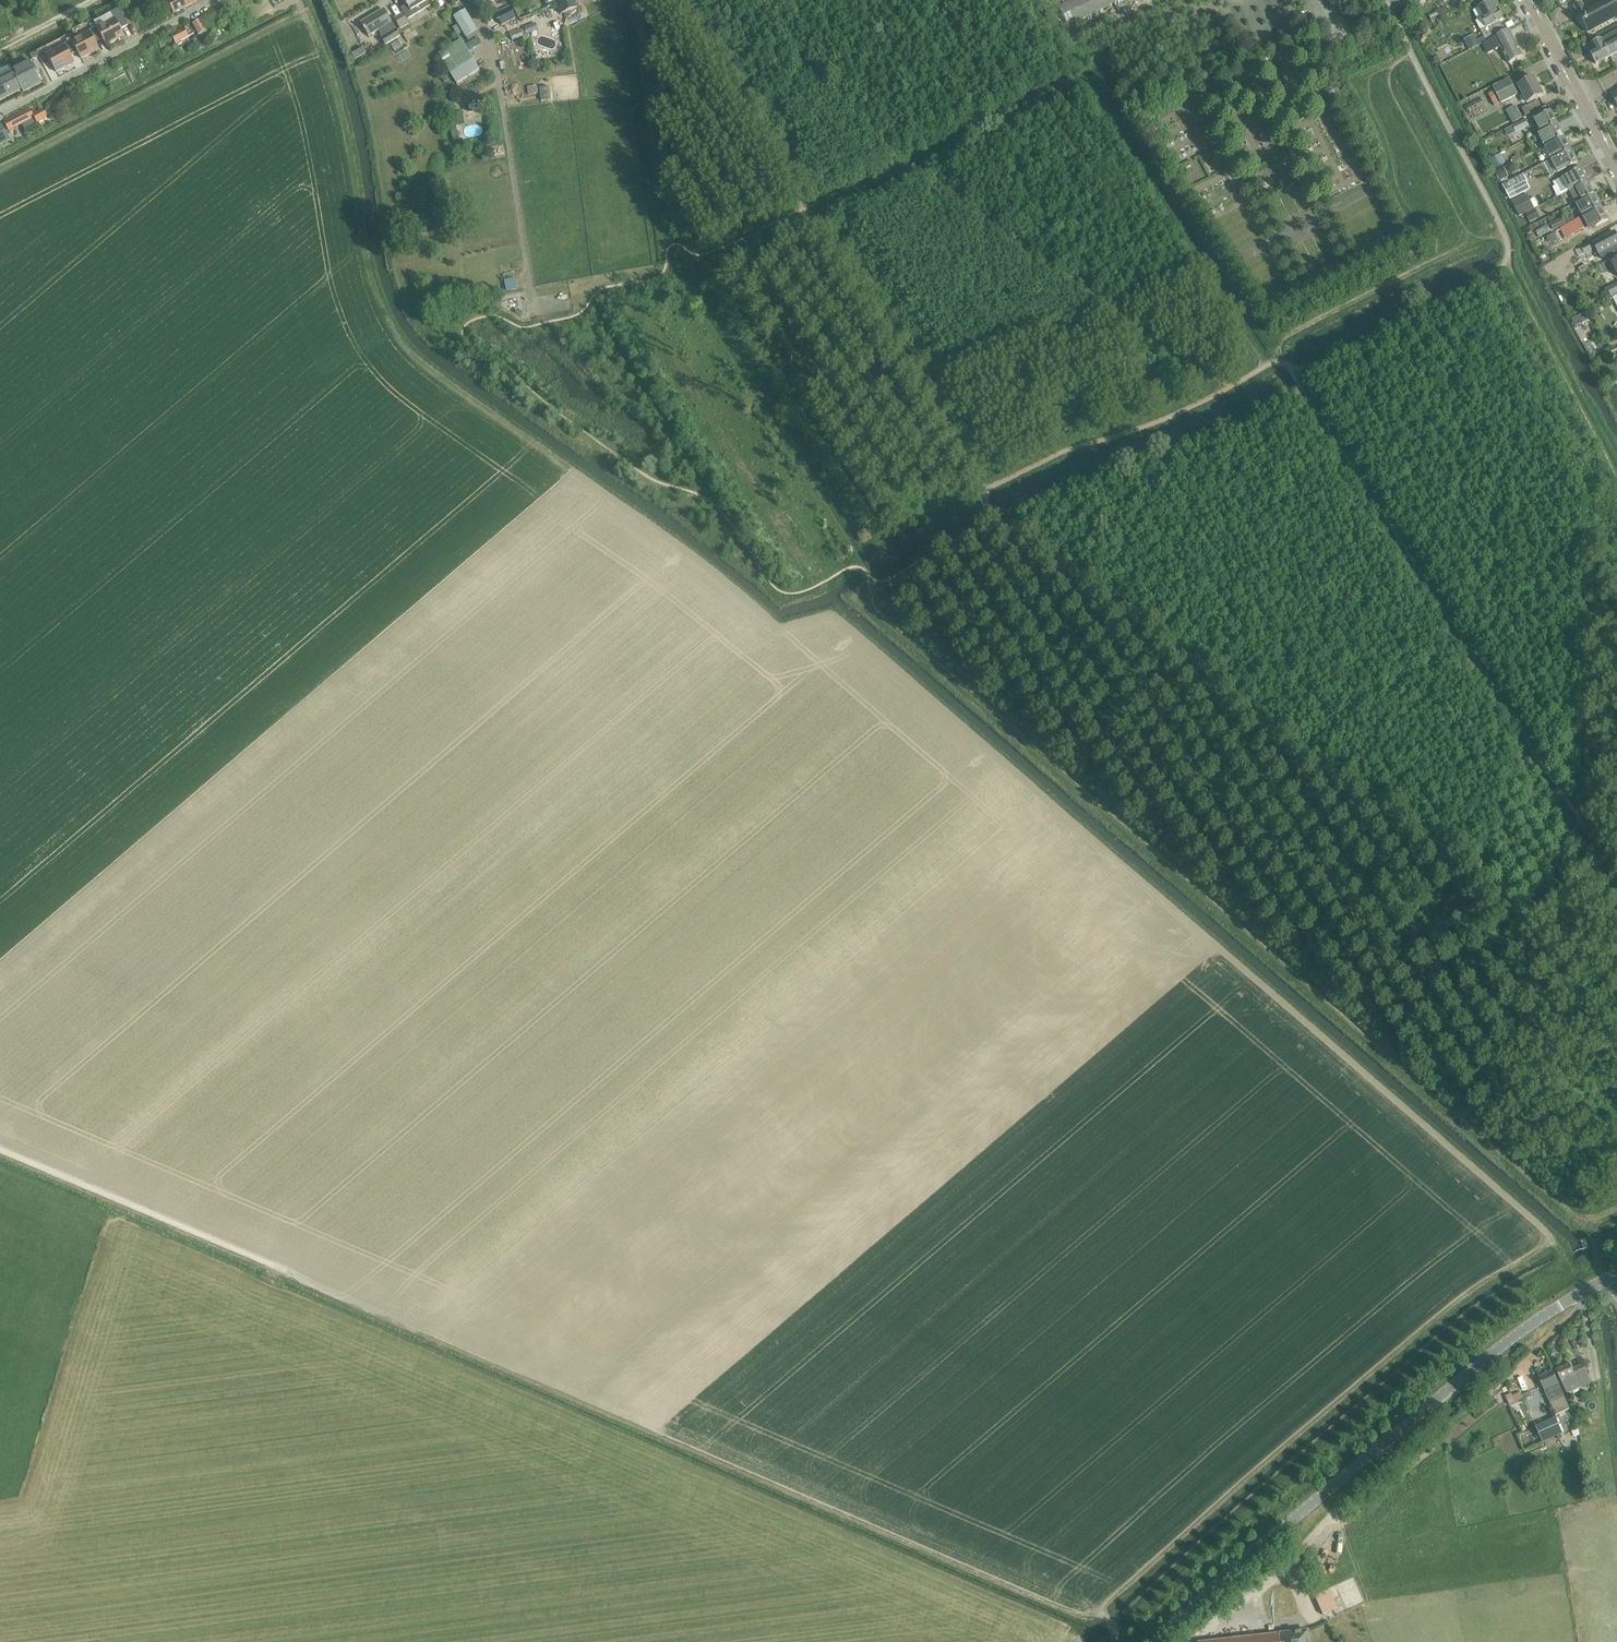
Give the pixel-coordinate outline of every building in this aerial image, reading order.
[(168,2),(173,14),(199,0),(172,0),(168,2)] [(402,14),(408,24),(415,20),(410,11),(414,9),(417,14),(426,10),(422,5),(427,2),(426,0),(403,0),(410,11),(403,15),(403,14),(402,14)] [(556,6),(559,15),(577,7),(574,0),(553,0),(556,6)] [(1058,7),(1068,27),(1120,0),(1071,0),(1058,7)] [(1587,34),(1613,20),(1614,21),(1616,20),(1616,0),(1605,0),(1603,1),(1604,2),(1585,12),(1581,4),(1574,8),(1579,16),(1578,16),(1587,34)] [(1484,17),(1482,18),(1487,28),(1481,31),(1485,39),(1504,29),(1500,21),(1503,19),(1499,10),(1496,11),(1491,2),(1479,8),(1484,17)] [(1444,7),(1436,11),(1440,18),(1448,14),(1444,7)] [(113,19),(97,28),(102,39),(106,46),(123,36),(120,29),(128,25),(119,9),(110,14),(113,19)] [(496,16),(501,26),(515,19),(510,10),(496,16)] [(381,39),(385,46),(400,37),(384,11),(361,23),(369,36),(378,31),(383,38),(381,39)] [(457,25),(453,28),(457,36),(462,33),(465,38),(476,31),(464,11),(453,18),(457,25)] [(192,24),(197,36),(214,28),(230,21),(227,14),(218,17),(218,16),(210,19),(208,16),(192,24)] [(345,18),(347,24),(357,20),(354,14),(345,18)] [(409,25),(408,24),(402,14),(394,19),(400,30),(409,25)] [(357,23),(350,25),(354,35),(361,32),(357,23)] [(179,40),(193,34),(189,25),(170,34),(175,45),(180,43),(179,40)] [(526,25),(514,28),(516,35),(528,31),(526,25)] [(88,33),(72,41),(77,52),(81,59),(98,50),(95,43),(102,39),(97,28),(96,27),(88,32),(88,33)] [(1500,47),(1502,50),(1515,42),(1509,30),(1489,40),(1494,50),(1500,47)] [(1592,45),(1595,50),(1590,53),(1595,64),(1616,53),(1616,31),(1592,45)] [(1464,40),(1469,51),(1479,46),(1473,36),(1464,40)] [(72,41),(72,40),(63,45),(64,46),(47,55),(56,72),(73,63),(70,56),(77,52),(72,41)] [(439,55),(456,84),(478,71),(461,42),(439,55)] [(1515,42),(1502,50),(1503,53),(1505,55),(1509,64),(1523,57),(1515,42)] [(351,55),(354,60),(366,53),(363,48),(351,55)] [(35,86),(49,77),(33,53),(19,62),(35,86)] [(105,75),(111,87),(126,79),(120,67),(105,75)] [(0,80),(0,100),(22,88),(14,73),(0,80)] [(1492,87),(1501,104),(1518,95),(1509,78),(1492,87)] [(1518,87),(1527,103),(1543,95),(1534,79),(1518,87)] [(536,85),(527,87),(528,95),(538,94),(536,85)] [(1323,91),(1327,97),(1338,91),(1335,85),(1323,91)] [(1466,106),(1469,113),(1485,105),(1481,98),(1466,106)] [(1539,101),(1527,107),(1530,112),(1541,106),(1539,101)] [(1506,111),(1513,124),(1523,118),(1516,106),(1506,111)] [(29,110),(4,123),(10,134),(14,132),(13,129),(22,124),(25,131),(38,125),(47,120),(42,111),(36,114),(34,111),(31,113),(29,110)] [(1545,128),(1545,129),(1558,123),(1551,110),(1539,117),(1540,118),(1535,121),(1540,131),(1545,128)] [(1263,121),(1265,134),(1267,134),(1268,144),(1275,143),(1271,120),(1263,121)] [(1513,126),(1516,132),(1528,127),(1525,120),(1513,126)] [(1542,134),(1539,135),(1544,147),(1552,142),(1564,136),(1558,123),(1545,129),(1541,132),(1542,134)] [(1552,142),(1544,147),(1549,156),(1551,160),(1557,156),(1571,149),(1564,136),(1552,142)] [(1578,161),(1571,149),(1551,160),(1552,162),(1540,168),(1545,180),(1566,168),(1578,161)] [(1489,160),(1495,170),(1506,163),(1501,153),(1489,160)] [(1555,187),(1553,188),(1557,197),(1569,191),(1588,181),(1581,167),(1569,174),(1562,177),(1562,178),(1556,181),(1553,183),(1555,187)] [(1504,169),(1495,173),(1500,182),(1508,177),(1504,169)] [(1502,185),(1510,200),(1530,190),(1522,175),(1502,185)] [(1588,181),(1569,191),(1576,204),(1595,194),(1588,181)] [(1511,202),(1519,217),(1525,214),(1535,209),(1527,194),(1511,202)] [(1595,194),(1576,204),(1583,217),(1587,215),(1602,207),(1595,194)] [(1587,215),(1583,217),(1586,223),(1590,230),(1592,229),(1609,220),(1602,207),(1587,215)] [(1535,209),(1525,214),(1530,223),(1539,218),(1535,209)] [(1550,224),(1554,231),(1566,224),(1563,218),(1550,224)] [(1565,239),(1584,229),(1579,219),(1560,229),(1565,239)] [(1593,243),(1601,259),(1616,251),(1616,237),(1615,232),(1593,243)] [(1554,234),(1547,238),(1551,245),(1558,241),(1554,234)] [(1574,253),(1580,249),(1575,241),(1569,245),(1574,253)] [(1592,250),(1589,244),(1581,248),(1585,254),(1592,250)] [(1614,273),(1616,271),(1616,273),(1616,256),(1608,261),(1614,273)] [(516,279),(505,281),(507,293),(518,291),(516,279)] [(1611,297),(1616,294),(1616,283),(1607,288),(1611,297)] [(1559,288),(1555,290),(1562,302),(1566,300),(1564,296),(1562,295),(1559,288)] [(1585,313),(1573,320),(1576,326),(1588,319),(1585,313)] [(1592,337),(1586,339),(1589,349),(1595,347),(1592,337)] [(1548,1347),(1551,1355),(1557,1352),(1554,1345),(1548,1347)] [(1577,1360),(1588,1356),(1586,1351),(1575,1354),(1577,1360)] [(1570,1364),(1556,1370),(1567,1395),(1592,1383),(1583,1364),(1572,1369),(1570,1364)] [(1539,1378),(1549,1400),(1557,1397),(1558,1400),(1564,1397),(1553,1372),(1539,1378)] [(1505,1396),(1510,1406),(1524,1399),(1521,1392),(1512,1396),(1511,1394),(1505,1396)] [(1484,1394),(1478,1399),(1484,1406),(1490,1400),(1484,1394)] [(1574,1407),(1573,1408),(1577,1416),(1586,1413),(1582,1405),(1576,1407),(1574,1408),(1574,1407)] [(1536,1427),(1542,1442),(1563,1433),(1556,1418),(1536,1427)] [(1578,1428),(1571,1431),(1575,1439),(1580,1437),(1578,1428)] [(1325,1591),(1313,1596),(1322,1615),(1334,1610),(1325,1591)] [(1307,1630),(1208,1641),(1309,1641),(1307,1630)]
